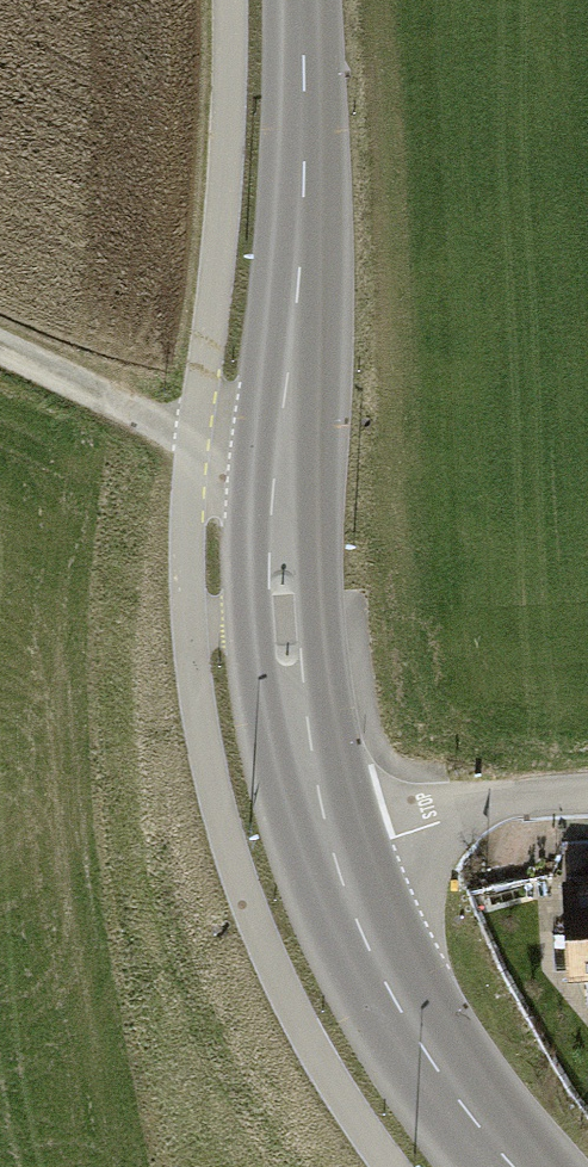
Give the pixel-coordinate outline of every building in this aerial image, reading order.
[(557,875),(563,975),(587,973),(587,873),(557,875)]
